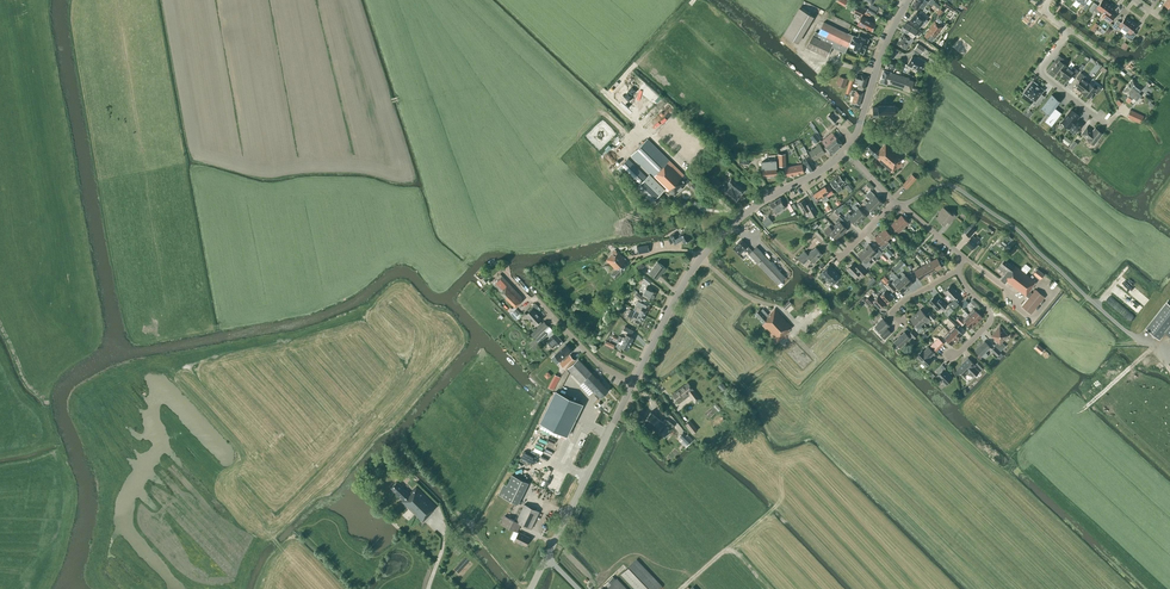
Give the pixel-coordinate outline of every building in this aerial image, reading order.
[(911,6),(917,10),(919,7),(923,9),(927,2),(924,0),(915,0),(911,6)] [(1089,9),(1093,12),(1094,11),(1097,13),(1099,11),(1102,12),(1108,4),(1104,0),(1102,0),(1098,6),(1094,3),(1089,9)] [(956,9),(946,1),(944,5),(953,12),(956,9)] [(867,10),(875,14),(878,8),(871,4),(867,10)] [(1108,4),(1102,12),(1104,14),(1102,17),(1110,23),(1115,16),(1110,12),(1114,8),(1108,4)] [(864,10),(856,6),(853,12),(861,16),(864,10)] [(784,34),(797,42),(812,16),(799,8),(784,34)] [(917,11),(910,20),(920,28),(925,22),(926,23),(928,21),(926,19),(929,16),(920,10),(918,13),(917,11)] [(867,18),(862,16),(857,25),(862,28),(863,26),(872,31),(875,24),(866,20),(867,18)] [(1122,28),(1124,30),(1131,21),(1126,17),(1121,23),(1117,20),(1112,27),(1116,29),(1117,28),(1120,30),(1122,28)] [(929,30),(924,36),(929,40),(932,35),(935,37),(943,27),(939,25),(941,22),(937,18),(935,21),(929,29),(929,30)] [(1132,31),(1137,25),(1131,21),(1124,30),(1127,32),(1124,36),(1131,41),(1136,34),(1132,31)] [(854,45),(852,50),(855,51),(855,52),(862,55),(868,40),(860,38),(858,37),(857,39),(852,37),(853,36),(824,22),(818,33),(815,31),(806,47),(826,57),(832,46),(844,52),(844,53),(847,48),(849,43),(854,45)] [(897,44),(906,50),(909,44),(910,45),(914,40),(912,39),(916,34),(920,36),(922,33),(918,30),(906,23),(901,31),(903,33),(897,44)] [(1124,42),(1121,47),(1126,50),(1129,45),(1124,42)] [(921,54),(925,49),(921,46),(918,43),(914,49),(921,54)] [(1054,61),(1057,63),(1052,69),(1059,75),(1066,66),(1062,62),(1064,59),(1058,55),(1054,61)] [(912,66),(920,71),(925,61),(917,57),(916,58),(912,56),(907,65),(912,67),(912,66)] [(893,71),(896,64),(888,61),(885,68),(893,71)] [(1067,66),(1066,66),(1059,75),(1060,75),(1067,81),(1072,74),(1075,77),(1079,71),(1073,67),(1071,70),(1067,66)] [(909,80),(909,78),(891,72),(883,69),(879,82),(887,85),(887,82),(904,88),(903,90),(910,92),(914,82),(909,80)] [(1082,92),(1089,83),(1084,80),(1086,77),(1081,72),(1076,78),(1079,80),(1074,86),(1082,92)] [(857,75),(855,82),(859,83),(858,87),(857,89),(862,90),(863,89),(864,89),(868,77),(861,75),(861,76),(857,75)] [(837,85),(845,87),(848,79),(839,76),(837,85)] [(1146,77),(1142,81),(1148,86),(1152,81),(1146,77)] [(1132,79),(1128,84),(1131,85),(1130,86),(1138,93),(1142,87),(1138,84),(1132,79)] [(1038,97),(1043,90),(1038,86),(1038,85),(1039,85),(1033,81),(1033,82),(1032,82),(1028,87),(1029,87),(1024,93),(1035,100),(1033,103),(1037,106),(1042,100),(1038,97)] [(1096,84),(1093,87),(1089,83),(1082,92),(1089,98),(1094,92),(1097,94),(1101,88),(1096,84)] [(1128,84),(1123,91),(1129,96),(1130,95),(1133,97),(1133,98),(1137,100),(1141,95),(1140,94),(1138,93),(1130,86),(1131,85),(1128,84)] [(860,105),(863,92),(856,90),(855,92),(852,91),(849,100),(853,101),(852,103),(860,105)] [(1149,97),(1146,95),(1142,99),(1149,104),(1152,100),(1149,98),(1149,97)] [(1052,125),(1062,112),(1055,108),(1060,102),(1053,97),(1044,109),(1050,115),(1046,120),(1052,125)] [(651,108),(656,113),(663,105),(659,100),(651,108)] [(877,107),(872,107),(872,113),(877,113),(877,114),(893,114),(897,112),(897,108),(894,105),(877,106),(877,107)] [(1130,109),(1127,117),(1140,123),(1143,116),(1130,109)] [(1079,116),(1071,110),(1061,122),(1070,129),(1072,126),(1078,131),(1083,125),(1078,121),(1078,122),(1076,120),(1079,116)] [(837,120),(830,113),(826,117),(833,124),(837,120)] [(1087,126),(1081,134),(1086,138),(1086,139),(1094,145),(1103,133),(1095,127),(1092,131),(1087,126)] [(843,145),(842,145),(843,145),(832,132),(821,141),(825,146),(824,147),(832,155),(843,145)] [(815,133),(810,137),(815,144),(820,140),(815,133)] [(1065,136),(1061,141),(1068,146),(1071,141),(1065,136)] [(669,190),(675,196),(690,180),(648,139),(631,155),(668,191),(669,190)] [(816,145),(817,147),(809,152),(814,159),(825,153),(819,143),(816,145)] [(879,160),(878,161),(892,173),(896,168),(898,169),(902,164),(900,162),(903,158),(886,143),(879,151),(870,144),(866,149),(879,160)] [(809,172),(816,168),(809,156),(808,154),(805,156),(806,158),(802,160),(806,166),(804,167),(807,173),(809,172)] [(618,169),(637,187),(647,177),(628,159),(618,169)] [(776,161),(762,162),(763,177),(777,176),(776,161)] [(802,164),(791,166),(792,175),(804,173),(802,164)] [(786,176),(792,175),(791,166),(784,168),(786,176)] [(665,196),(661,193),(665,189),(650,174),(637,188),(652,202),(652,201),(655,204),(657,202),(658,203),(665,196)] [(839,176),(830,182),(835,188),(838,191),(839,192),(842,190),(842,188),(840,186),(843,184),(842,183),(844,182),(839,176)] [(911,183),(906,178),(902,182),(908,187),(911,183)] [(736,201),(744,191),(730,179),(722,190),(736,201)] [(721,185),(716,180),(711,185),(717,190),(721,185)] [(695,192),(698,189),(690,181),(688,183),(691,186),(689,187),(695,192)] [(849,182),(845,186),(849,192),(854,188),(849,182)] [(829,192),(825,186),(819,190),(826,201),(829,199),(827,196),(826,197),(825,195),(829,192)] [(824,203),(826,201),(819,190),(813,194),(817,200),(821,197),(822,199),(822,200),(824,203)] [(870,190),(865,195),(870,200),(871,200),(878,207),(883,202),(870,190)] [(780,198),(770,204),(775,213),(786,206),(784,203),(780,198)] [(817,213),(812,204),(808,206),(804,199),(797,203),(803,213),(807,211),(811,217),(817,213)] [(873,212),(878,207),(871,200),(870,200),(868,203),(865,200),(863,202),(865,205),(873,212)] [(854,208),(856,211),(854,213),(861,221),(866,216),(859,208),(856,206),(854,208)] [(952,213),(951,214),(943,208),(941,211),(942,212),(936,219),(944,224),(947,221),(950,223),(956,215),(952,213)] [(856,226),(861,221),(854,213),(851,216),(848,213),(846,215),(849,218),(856,226)] [(909,223),(901,215),(896,220),(904,228),(909,223)] [(839,221),(834,226),(842,235),(847,230),(842,224),(844,221),(839,216),(837,219),(839,221)] [(763,221),(767,226),(772,222),(768,217),(763,221)] [(891,225),(899,232),(904,228),(896,220),(891,225)] [(837,239),(842,235),(834,226),(831,229),(829,227),(824,231),(829,236),(832,234),(837,239)] [(892,236),(885,228),(880,233),(887,241),(892,236)] [(965,234),(970,238),(975,231),(971,228),(965,234)] [(684,244),(690,240),(685,232),(679,235),(680,236),(678,237),(675,233),(670,236),(675,244),(675,245),(682,240),(684,244)] [(880,233),(875,238),(882,245),(880,247),(882,250),(889,243),(887,241),(880,233)] [(977,244),(979,241),(977,240),(979,238),(976,236),(975,238),(973,236),(971,238),(965,244),(972,249),(974,247),(976,248),(979,245),(977,244)] [(1003,236),(996,244),(1003,250),(1004,249),(1007,251),(1011,246),(1008,244),(1010,242),(1003,236)] [(749,254),(778,284),(785,277),(756,246),(752,251),(748,246),(742,240),(733,248),(739,255),(745,249),(749,253),(749,254)] [(638,253),(649,251),(648,244),(636,246),(638,253)] [(869,244),(863,249),(872,258),(875,255),(877,257),(882,253),(877,248),(875,250),(869,244)] [(807,254),(804,251),(797,258),(804,264),(810,258),(814,263),(819,258),(819,257),(822,255),(819,252),(820,251),(816,247),(812,250),(807,254)] [(618,252),(616,250),(616,251),(614,249),(611,252),(613,253),(606,260),(616,270),(611,275),(615,279),(621,273),(629,263),(618,252)] [(869,261),(872,258),(863,249),(858,255),(864,261),(861,263),(866,268),(871,264),(869,261)] [(888,249),(884,253),(889,257),(893,254),(888,249)] [(937,258),(931,261),(937,271),(942,267),(937,258)] [(1004,259),(1000,265),(1008,271),(1001,280),(1005,283),(1006,281),(1026,296),(1029,298),(1022,306),(1031,314),(1045,297),(1036,289),(1032,293),(1030,292),(1033,287),(1032,287),(1036,282),(1013,264),(1012,265),(1004,259)] [(898,263),(893,269),(896,271),(901,266),(904,263),(901,260),(898,263)] [(937,271),(931,261),(926,264),(931,274),(937,271)] [(649,273),(657,279),(665,268),(657,262),(649,273)] [(862,277),(867,272),(859,264),(856,267),(852,263),(846,269),(855,278),(859,273),(862,277)] [(836,272),(829,264),(820,274),(827,281),(828,280),(832,285),(840,276),(836,272)] [(926,264),(920,268),(925,277),(931,274),(926,264)] [(1041,278),(1045,271),(1037,267),(1033,273),(1041,278)] [(919,280),(925,277),(920,268),(914,271),(919,280)] [(900,274),(902,276),(899,279),(908,288),(913,283),(902,272),(900,274)] [(1040,280),(1046,284),(1050,279),(1044,274),(1040,280)] [(516,307),(521,301),(522,297),(502,276),(498,280),(498,279),(493,283),(501,291),(500,292),(516,307)] [(642,279),(648,285),(651,281),(645,276),(642,279)] [(903,293),(908,288),(899,279),(897,277),(894,280),(892,282),(891,283),(896,289),(898,287),(903,293)] [(886,285),(893,292),(896,289),(891,283),(890,282),(886,285)] [(880,296),(887,303),(893,298),(887,292),(890,290),(884,284),(881,286),(885,291),(880,296)] [(944,291),(943,293),(944,291),(952,300),(949,303),(953,308),(961,301),(957,296),(959,294),(950,285),(944,291)] [(651,288),(647,286),(642,295),(646,297),(652,300),(656,292),(650,290),(651,288)] [(635,296),(641,302),(644,298),(638,292),(635,296)] [(874,302),(880,309),(886,303),(878,295),(873,301),(869,297),(866,299),(871,305),(874,302)] [(1113,295),(1108,301),(1131,321),(1136,315),(1113,295)] [(942,300),(939,303),(934,297),(928,302),(936,310),(939,307),(942,310),(947,305),(942,300)] [(792,304),(789,300),(783,306),(786,309),(792,304)] [(969,303),(965,300),(960,305),(963,308),(969,303)] [(633,309),(635,310),(635,311),(644,316),(647,310),(645,309),(647,306),(637,301),(633,309)] [(1166,332),(1169,336),(1169,305),(1167,302),(1146,328),(1160,339),(1166,332)] [(536,325),(542,319),(532,308),(526,314),(536,325)] [(642,321),(644,316),(635,311),(630,309),(627,316),(632,319),(633,317),(636,318),(636,319),(642,321)] [(789,332),(788,331),(792,327),(775,309),(768,315),(763,309),(761,311),(759,309),(755,313),(764,323),(762,325),(778,342),(789,332)] [(931,320),(920,309),(915,314),(924,323),(927,320),(929,322),(931,320)] [(982,317),(974,309),(969,314),(977,323),(982,317)] [(927,315),(933,321),(935,318),(929,312),(927,315)] [(921,326),(924,323),(915,314),(910,319),(916,325),(913,327),(919,333),(924,329),(921,326)] [(972,328),(977,323),(969,314),(963,319),(972,328)] [(962,325),(965,322),(959,317),(958,318),(956,320),(962,325)] [(891,333),(887,328),(889,326),(883,319),(875,326),(881,333),(880,334),(885,339),(891,333)] [(544,321),(531,333),(535,338),(544,330),(548,326),(544,321)] [(962,335),(954,326),(949,331),(957,340),(962,335)] [(1001,342),(1008,336),(1003,330),(1004,330),(1000,326),(996,330),(991,335),(998,342),(995,345),(1001,351),(1005,346),(1001,342)] [(912,336),(914,339),(917,335),(912,330),(907,335),(904,332),(894,341),(900,348),(912,336)] [(536,339),(539,342),(548,334),(545,331),(536,339)] [(952,345),(957,340),(949,331),(944,337),(952,345)] [(558,347),(563,342),(561,340),(555,332),(546,340),(553,347),(556,344),(558,347)] [(621,337),(619,336),(618,338),(630,344),(633,338),(626,334),(624,338),(621,336),(621,337)] [(627,350),(630,344),(618,338),(617,340),(619,341),(618,342),(622,344),(620,347),(627,350)] [(987,354),(985,352),(990,347),(984,341),(975,350),(981,356),(982,356),(983,357),(984,358),(985,358),(986,358),(986,357),(987,357),(987,356),(987,355),(987,354)] [(939,348),(933,343),(930,346),(936,351),(939,348)] [(565,344),(554,354),(560,360),(563,358),(564,359),(559,363),(565,369),(575,360),(569,353),(568,355),(567,354),(571,350),(565,344)] [(1043,349),(1038,344),(1034,348),(1040,352),(1043,349)] [(991,350),(997,356),(1000,352),(994,346),(991,350)] [(916,357),(925,367),(932,360),(929,357),(934,353),(928,347),(923,351),(922,350),(916,357)] [(578,358),(568,369),(581,383),(583,380),(593,391),(595,390),(593,393),(599,399),(608,390),(578,358)] [(964,362),(958,368),(965,376),(968,373),(973,377),(979,371),(974,367),(975,365),(968,358),(964,362)] [(976,364),(981,369),(984,367),(978,361),(976,364)] [(952,378),(943,370),(945,368),(942,365),(936,371),(939,374),(937,376),(945,385),(952,378)] [(555,374),(548,387),(550,388),(553,390),(560,377),(556,375),(555,374)] [(718,385),(723,391),(726,388),(721,382),(718,385)] [(688,393),(695,403),(700,399),(688,383),(672,395),(677,401),(688,393)] [(559,432),(558,435),(565,439),(583,404),(556,391),(540,423),(559,432)] [(649,402),(654,407),(658,403),(653,398),(649,402)] [(643,421),(664,437),(674,425),(667,420),(665,423),(650,412),(643,421)] [(698,429),(690,420),(685,424),(692,434),(698,429)] [(688,445),(692,442),(683,432),(679,436),(688,445)] [(507,482),(504,480),(499,492),(519,501),(529,478),(512,471),(507,482)] [(409,494),(397,482),(391,488),(403,500),(402,501),(424,522),(436,510),(435,509),(439,505),(417,485),(409,494)] [(531,529),(539,511),(524,504),(516,521),(505,516),(501,524),(517,531),(521,524),(531,529)] [(514,540),(526,546),(530,537),(519,532),(514,540)] [(621,574),(635,588),(660,588),(662,587),(637,559),(621,574)] [(605,588),(627,588),(616,578),(616,579),(613,576),(603,585),(606,588),(605,588)]
